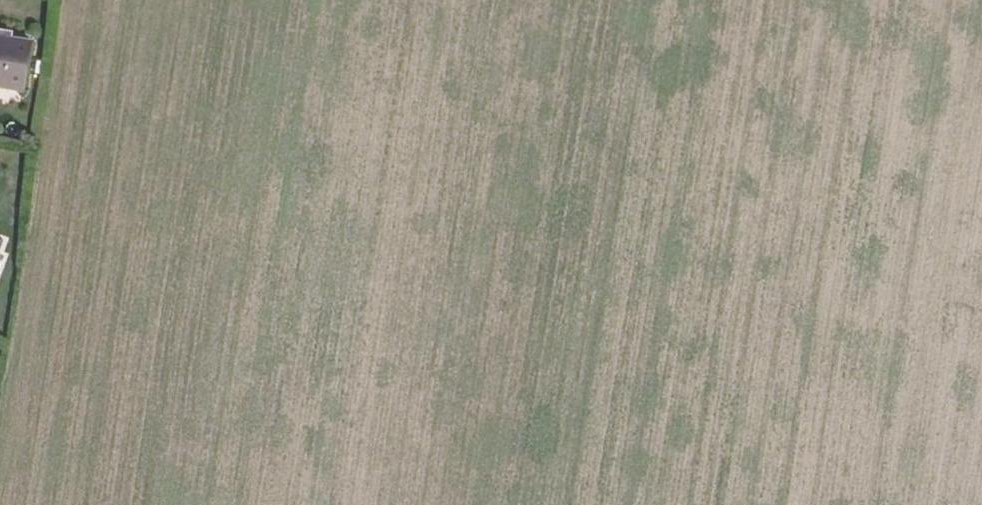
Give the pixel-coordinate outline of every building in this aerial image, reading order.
[(0,29),(0,84),(24,88),(31,39),(10,36),(11,31),(0,29)]
